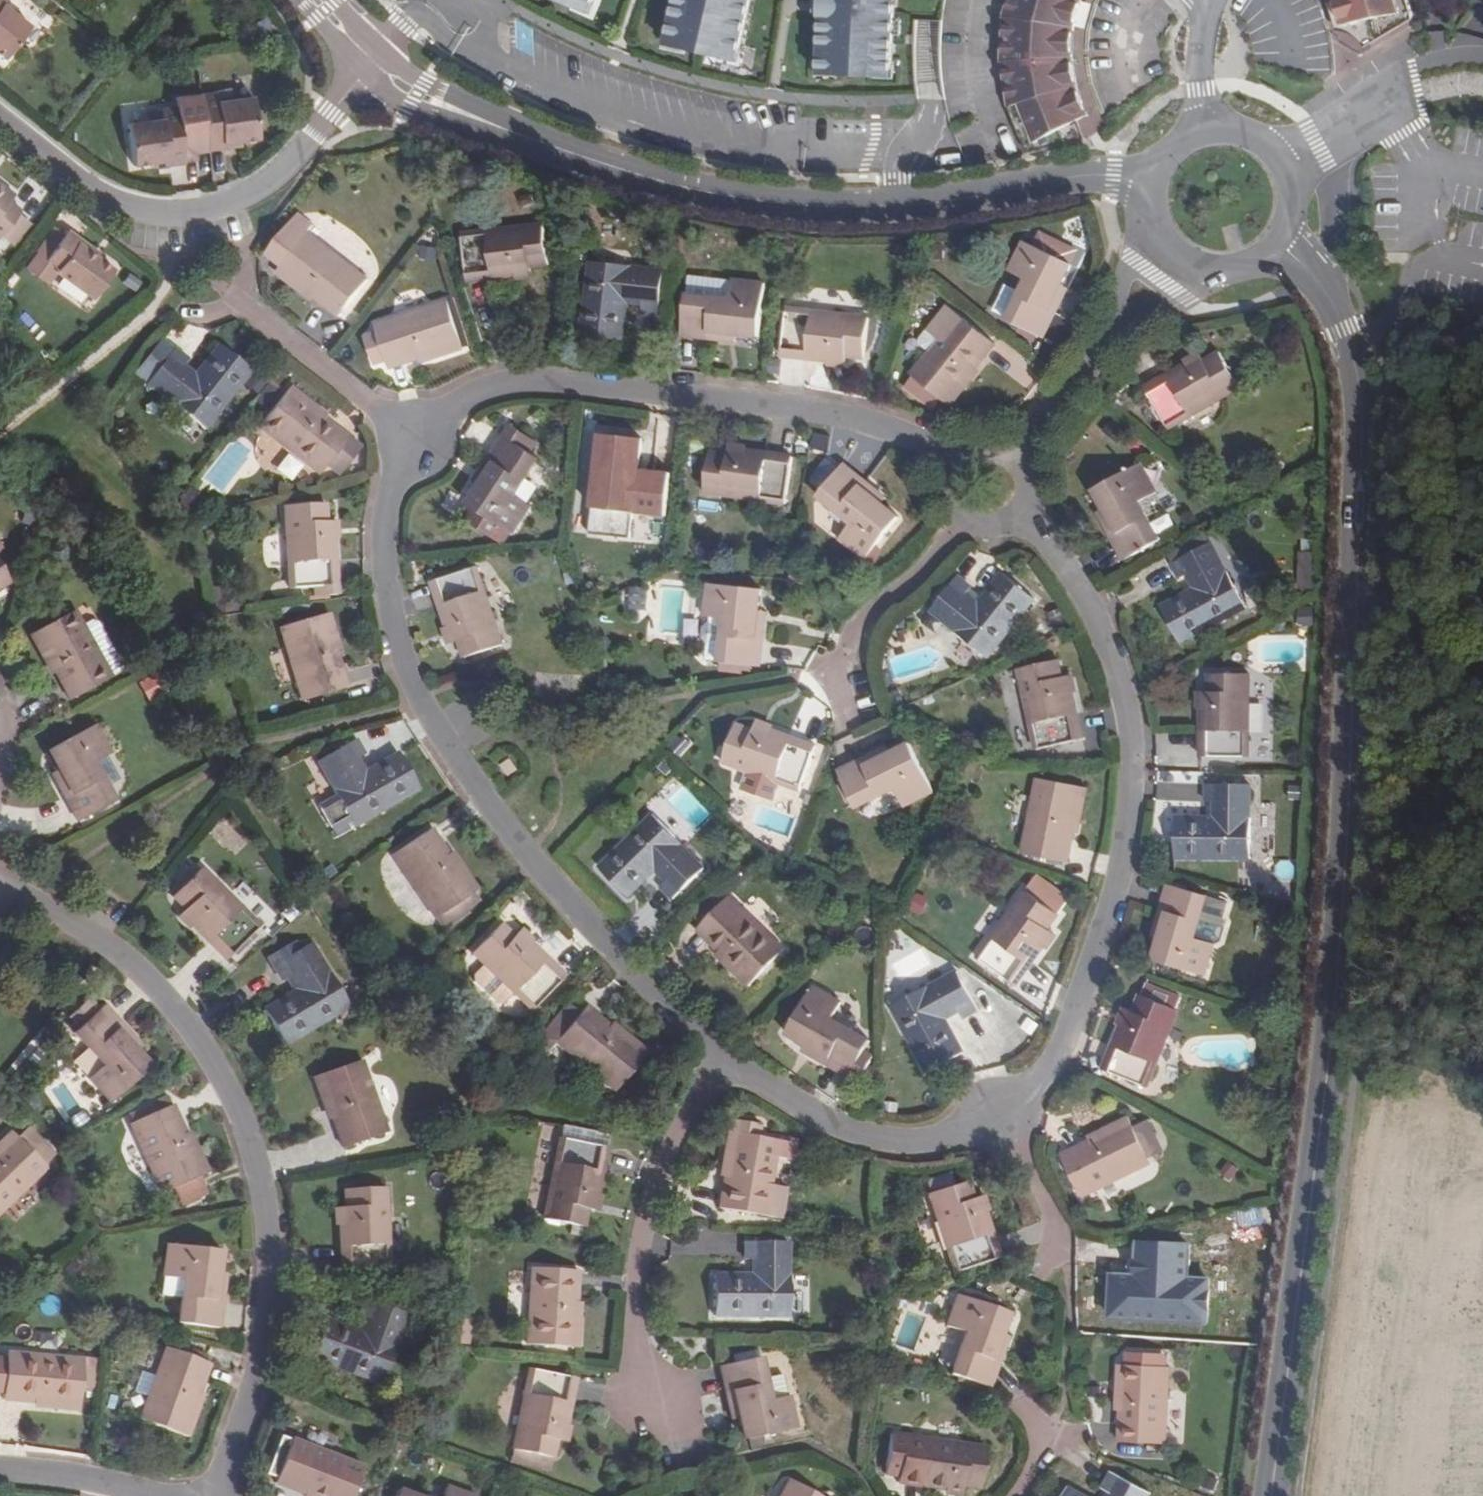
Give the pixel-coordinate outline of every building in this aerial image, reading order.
[(7,58),(34,24),(17,12),(6,3),(8,0),(0,0),(0,53),(7,58)] [(599,0),(562,0),(593,14),(599,0)] [(757,0),(681,0),(670,47),(743,63),(757,0)] [(901,0),(825,0),(822,78),(898,80),(901,0)] [(1004,83),(1008,106),(1027,152),(1061,145),(1083,139),(1077,121),(1082,100),(1077,89),(1073,54),(1075,29),(1082,2),(1083,0),(1008,0),(1003,15),(1001,61),(1005,60),(1009,82),(1004,83)] [(1343,26),(1352,27),(1361,32),(1366,37),(1370,42),(1412,18),(1406,0),(1334,0),(1343,26)] [(936,70),(938,21),(919,20),(916,69),(936,70)] [(227,144),(244,143),(263,141),(258,97),(236,100),(224,101),(222,92),(204,94),(211,152),(228,150),(227,144)] [(1082,100),(1077,121),(1088,116),(1082,100)] [(169,160),(170,165),(185,163),(178,105),(162,106),(162,117),(148,119),(129,121),(134,163),(153,161),(169,160)] [(17,206),(21,201),(10,193),(14,187),(0,176),(0,228),(1,227),(17,206)] [(17,206),(1,227),(12,236),(30,215),(17,206)] [(47,254),(65,229),(54,222),(36,247),(45,252),(47,254)] [(516,273),(533,272),(533,265),(549,263),(545,222),(463,231),(468,278),(516,273)] [(56,267),(93,296),(114,266),(97,253),(79,239),(82,236),(68,225),(65,229),(47,254),(59,263),(56,267)] [(277,269),(302,288),(305,284),(315,292),(340,311),(369,276),(308,229),(277,269)] [(100,249),(82,236),(79,239),(97,253),(100,249)] [(1027,240),(1013,267),(1029,275),(1020,293),(1010,315),(1046,332),(1066,293),(1059,289),(1064,280),(1072,261),(1027,240)] [(48,279),(56,267),(59,263),(47,254),(45,252),(33,268),(48,279)] [(643,304),(642,310),(661,312),(664,265),(592,259),(585,336),(625,339),(629,302),(630,294),(643,296),(643,304)] [(731,295),(733,277),(688,273),(687,290),(731,295)] [(85,308),(92,299),(60,274),(53,283),(85,308)] [(764,280),(733,277),(731,295),(687,290),(684,332),(728,336),(728,331),(738,332),(759,333),(764,280)] [(1070,284),(1064,280),(1059,289),(1066,293),(1070,284)] [(305,284),(302,288),(312,296),(315,292),(305,284)] [(630,294),(629,302),(643,304),(643,296),(630,294)] [(391,364),(420,355),(432,351),(433,355),(464,345),(450,299),(376,323),(391,364)] [(971,375),(979,364),(997,341),(949,302),(930,326),(942,336),(932,349),(914,371),(917,374),(928,384),(921,392),(936,405),(944,397),(951,404),(974,377),(971,375)] [(781,354),(829,359),(845,360),(845,355),(865,356),(868,315),(786,307),(781,354)] [(942,336),(930,326),(923,335),(924,341),(932,349),(942,336)] [(179,367),(184,360),(188,356),(176,345),(149,378),(177,400),(203,422),(206,424),(252,366),(220,341),(197,371),(192,377),(179,367)] [(1190,360),(1205,352),(1203,348),(1187,356),(1190,360)] [(1208,357),(1205,352),(1190,360),(1149,383),(1172,424),(1243,384),(1224,349),(1208,357)] [(192,377),(197,371),(184,360),(179,367),(192,377)] [(982,367),(979,364),(971,375),(974,377),(982,367)] [(928,384),(917,374),(910,383),(921,392),(928,384)] [(314,407),(316,403),(291,385),(261,423),(319,470),(326,461),(339,470),(355,449),(343,440),(347,434),(324,415),(314,407)] [(327,412),(316,403),(314,407),(324,415),(327,412)] [(815,432),(813,449),(829,451),(832,435),(815,432)] [(644,438),(604,433),(591,543),(632,548),(635,522),(667,526),(672,473),(654,471),(652,484),(639,483),(641,469),(644,438)] [(360,444),(347,434),(343,440),(355,449),(360,444)] [(508,435),(484,472),(490,477),(484,485),(472,503),(516,531),(534,504),(517,492),(527,477),(540,456),(508,435)] [(749,447),(732,445),(730,451),(713,448),(706,489),(787,501),(795,453),(749,447)] [(808,477),(819,487),(835,470),(824,460),(808,477)] [(873,495),(877,489),(843,461),(818,493),(838,509),(852,520),(841,535),(865,556),(898,515),(881,502),(873,495)] [(1141,499),(1158,490),(1142,461),(1095,487),(1106,507),(1110,515),(1104,517),(1126,558),(1161,538),(1149,515),(1141,499)] [(654,471),(641,469),(639,483),(652,484),(654,471)] [(490,477),(484,472),(478,481),(484,485),(490,477)] [(873,495),(881,502),(886,496),(877,489),(873,495)] [(336,534),(335,519),(328,519),(327,501),(287,503),(289,530),(292,563),(293,585),(338,582),(337,557),(336,534)] [(1110,515),(1106,507),(1100,511),(1104,517),(1110,515)] [(342,519),(335,519),(336,534),(343,534),(342,519)] [(1204,585),(1197,588),(1165,606),(1184,641),(1250,606),(1216,541),(1176,563),(1185,578),(1189,576),(1197,571),(1204,585)] [(434,580),(449,624),(454,643),(460,641),(465,656),(506,642),(478,565),(434,580)] [(1189,576),(1197,588),(1204,585),(1197,571),(1189,576)] [(965,598),(969,592),(972,587),(959,576),(933,610),(989,656),(1035,599),(1003,573),(981,601),(976,607),(965,598)] [(708,613),(714,614),(726,616),(722,657),(722,658),(763,663),(768,619),(761,618),(762,607),(764,587),(713,580),(708,613)] [(981,601),(969,592),(965,598),(976,607),(981,601)] [(76,607),(29,633),(45,662),(49,659),(71,697),(113,675),(76,607)] [(770,608),(762,607),(761,618),(768,619),(770,608)] [(334,640),(339,639),(330,608),(280,623),(302,695),(346,682),(338,654),(334,640)] [(726,616),(714,614),(713,619),(707,625),(707,634),(711,641),(710,656),(722,657),(726,616)] [(454,643),(449,624),(443,627),(449,644),(454,643)] [(343,652),(339,639),(334,640),(338,654),(343,652)] [(1073,691),(1070,675),(1064,676),(1060,659),(1021,669),(1039,748),(1084,738),(1073,691)] [(1076,674),(1070,675),(1073,691),(1079,690),(1076,674)] [(1212,693),(1206,692),(1206,709),(1206,756),(1252,758),(1254,676),(1212,675),(1212,693)] [(760,718),(758,723),(776,730),(778,725),(760,718)] [(63,775),(58,779),(80,819),(115,799),(95,761),(112,751),(95,722),(48,748),(63,775)] [(819,745),(758,723),(756,728),(740,723),(726,762),(803,788),(819,745)] [(351,760),(357,756),(363,753),(354,738),(317,760),(337,794),(351,818),(354,825),(418,787),(398,752),(366,771),(359,775),(351,760)] [(884,757),(881,751),(841,771),(859,806),(899,788),(908,806),(936,792),(913,745),(893,754),(884,757)] [(889,747),(881,751),(884,757),(893,754),(889,747)] [(366,771),(357,756),(351,760),(359,775),(366,771)] [(1070,861),(1077,830),(1079,819),(1083,820),(1089,787),(1041,778),(1025,853),(1070,861)] [(1224,816),(1217,816),(1180,816),(1179,857),(1254,857),(1254,784),(1212,784),(1211,800),(1217,800),(1225,800),(1224,816)] [(333,829),(351,818),(337,794),(319,804),(333,829)] [(684,842),(655,813),(603,865),(631,895),(657,871),(662,866),(672,876),(667,881),(662,885),(674,897),(707,866),(684,842)] [(231,848),(241,840),(227,823),(217,831),(231,848)] [(457,865),(449,853),(433,828),(394,854),(437,917),(478,889),(461,862),(457,865)] [(453,851),(449,853),(457,865),(461,862),(453,851)] [(227,957),(259,926),(201,866),(173,895),(186,908),(181,913),(227,957)] [(662,866),(657,871),(667,881),(672,876),(662,866)] [(1172,886),(1160,927),(1167,930),(1164,940),(1157,961),(1208,975),(1217,945),(1199,939),(1204,922),(1211,898),(1172,886)] [(1047,947),(1057,933),(1051,930),(1061,913),(1028,891),(982,959),(1021,986),(1047,947)] [(699,929),(722,951),(731,961),(729,963),(751,983),(785,946),(732,896),(699,929)] [(531,942),(518,929),(514,934),(502,922),(473,952),(485,963),(514,991),(532,1008),(565,975),(531,942)] [(522,926),(518,929),(531,942),(534,938),(522,926)] [(1157,937),(1164,940),(1167,930),(1160,927),(1157,937)] [(1057,933),(1047,947),(1052,951),(1062,936),(1057,933)] [(309,943),(273,964),(281,979),(293,972),(301,986),(262,1009),(282,1044),(347,1007),(328,972),(326,972),(309,943)] [(731,961),(722,951),(719,954),(729,963),(731,961)] [(504,1002),(514,991),(485,963),(475,974),(475,980),(497,1002),(504,1002)] [(962,970),(932,986),(897,1004),(931,1071),(967,1052),(955,1031),(949,1020),(946,1012),(960,1005),(963,1012),(966,1017),(982,1009),(962,970)] [(1147,983),(1142,995),(1158,1001),(1163,990),(1147,983)] [(791,1031),(810,1042),(818,1046),(815,1052),(854,1075),(873,1040),(851,1028),(834,1018),(844,1002),(815,986),(791,1031)] [(1163,990),(1158,1001),(1142,995),(1136,1011),(1129,1008),(1123,1025),(1106,1068),(1150,1086),(1179,1009),(1178,1009),(1182,996),(1163,990)] [(82,1024),(100,1005),(91,997),(73,1016),(82,1024)] [(946,1012),(949,1020),(963,1012),(960,1005),(946,1012)] [(621,1034),(610,1026),(587,1006),(556,1042),(616,1090),(649,1051),(624,1031),(621,1034)] [(1123,1025),(1129,1008),(1125,1007),(1119,1023),(1123,1025)] [(114,1105),(153,1071),(132,1046),(136,1042),(107,1008),(78,1035),(106,1067),(92,1080),(114,1105)] [(613,1022),(610,1026),(621,1034),(624,1031),(613,1022)] [(806,1047),(815,1052),(818,1046),(810,1042),(806,1047)] [(389,1135),(362,1061),(314,1079),(326,1109),(321,1111),(336,1153),(389,1135)] [(189,1144),(171,1104),(130,1123),(162,1193),(207,1173),(194,1143),(189,1144)] [(731,1119),(729,1132),(737,1133),(739,1121),(731,1119)] [(1086,1199),(1156,1165),(1134,1120),(1104,1134),(1106,1138),(1066,1158),(1086,1199)] [(760,1125),(739,1121),(737,1133),(729,1132),(723,1162),(728,1164),(720,1209),(781,1219),(787,1188),(771,1186),(778,1139),(758,1137),(760,1125)] [(45,1169),(10,1134),(0,1143),(0,1212),(45,1169)] [(544,1220),(583,1228),(587,1211),(595,1212),(608,1149),(562,1140),(544,1220)] [(957,1274),(1001,1259),(982,1197),(975,1199),(969,1180),(931,1194),(957,1274)] [(387,1188),(347,1189),(348,1208),(341,1207),(344,1273),(392,1271),(387,1188)] [(223,1252),(170,1245),(165,1277),(185,1279),(180,1323),(219,1329),(226,1284),(220,1282),(223,1252)] [(717,1319),(793,1320),(794,1281),(792,1279),(793,1246),(749,1245),(749,1262),(762,1262),(762,1279),(719,1277),(717,1319)] [(1193,1249),(1149,1246),(1149,1263),(1162,1264),(1162,1280),(1117,1280),(1115,1320),(1192,1324),(1194,1282),(1191,1282),(1193,1249)] [(582,1316),(576,1315),(578,1271),(532,1269),(529,1346),(580,1349),(582,1316)] [(993,1345),(1003,1313),(960,1297),(948,1329),(962,1334),(946,1375),(984,1388),(999,1347),(993,1345)] [(408,1314),(369,1300),(362,1317),(374,1321),(370,1336),(328,1320),(314,1359),(384,1385),(398,1347),(396,1346),(408,1314)] [(140,1420),(187,1438),(199,1408),(195,1406),(209,1366),(166,1349),(140,1420)] [(784,1353),(731,1365),(739,1409),(746,1408),(752,1440),(798,1430),(784,1353)] [(48,1405),(47,1409),(79,1412),(84,1361),(8,1354),(3,1400),(48,1405)] [(1125,1399),(1123,1443),(1169,1446),(1173,1368),(1123,1365),(1121,1399),(1125,1399)] [(515,1450),(553,1458),(557,1441),(566,1442),(578,1379),(532,1370),(515,1450)] [(900,1474),(898,1484),(958,1494),(959,1488),(979,1491),(988,1451),(891,1435),(886,1467),(900,1469),(900,1474)] [(267,1475),(276,1478),(291,1440),(282,1436),(267,1475)] [(366,1469),(294,1441),(278,1485),(308,1495),(356,1495),(366,1469)] [(1114,1476),(1106,1491),(1116,1495),(1151,1495),(1114,1476)] [(790,1483),(783,1495),(812,1495),(790,1483)]
